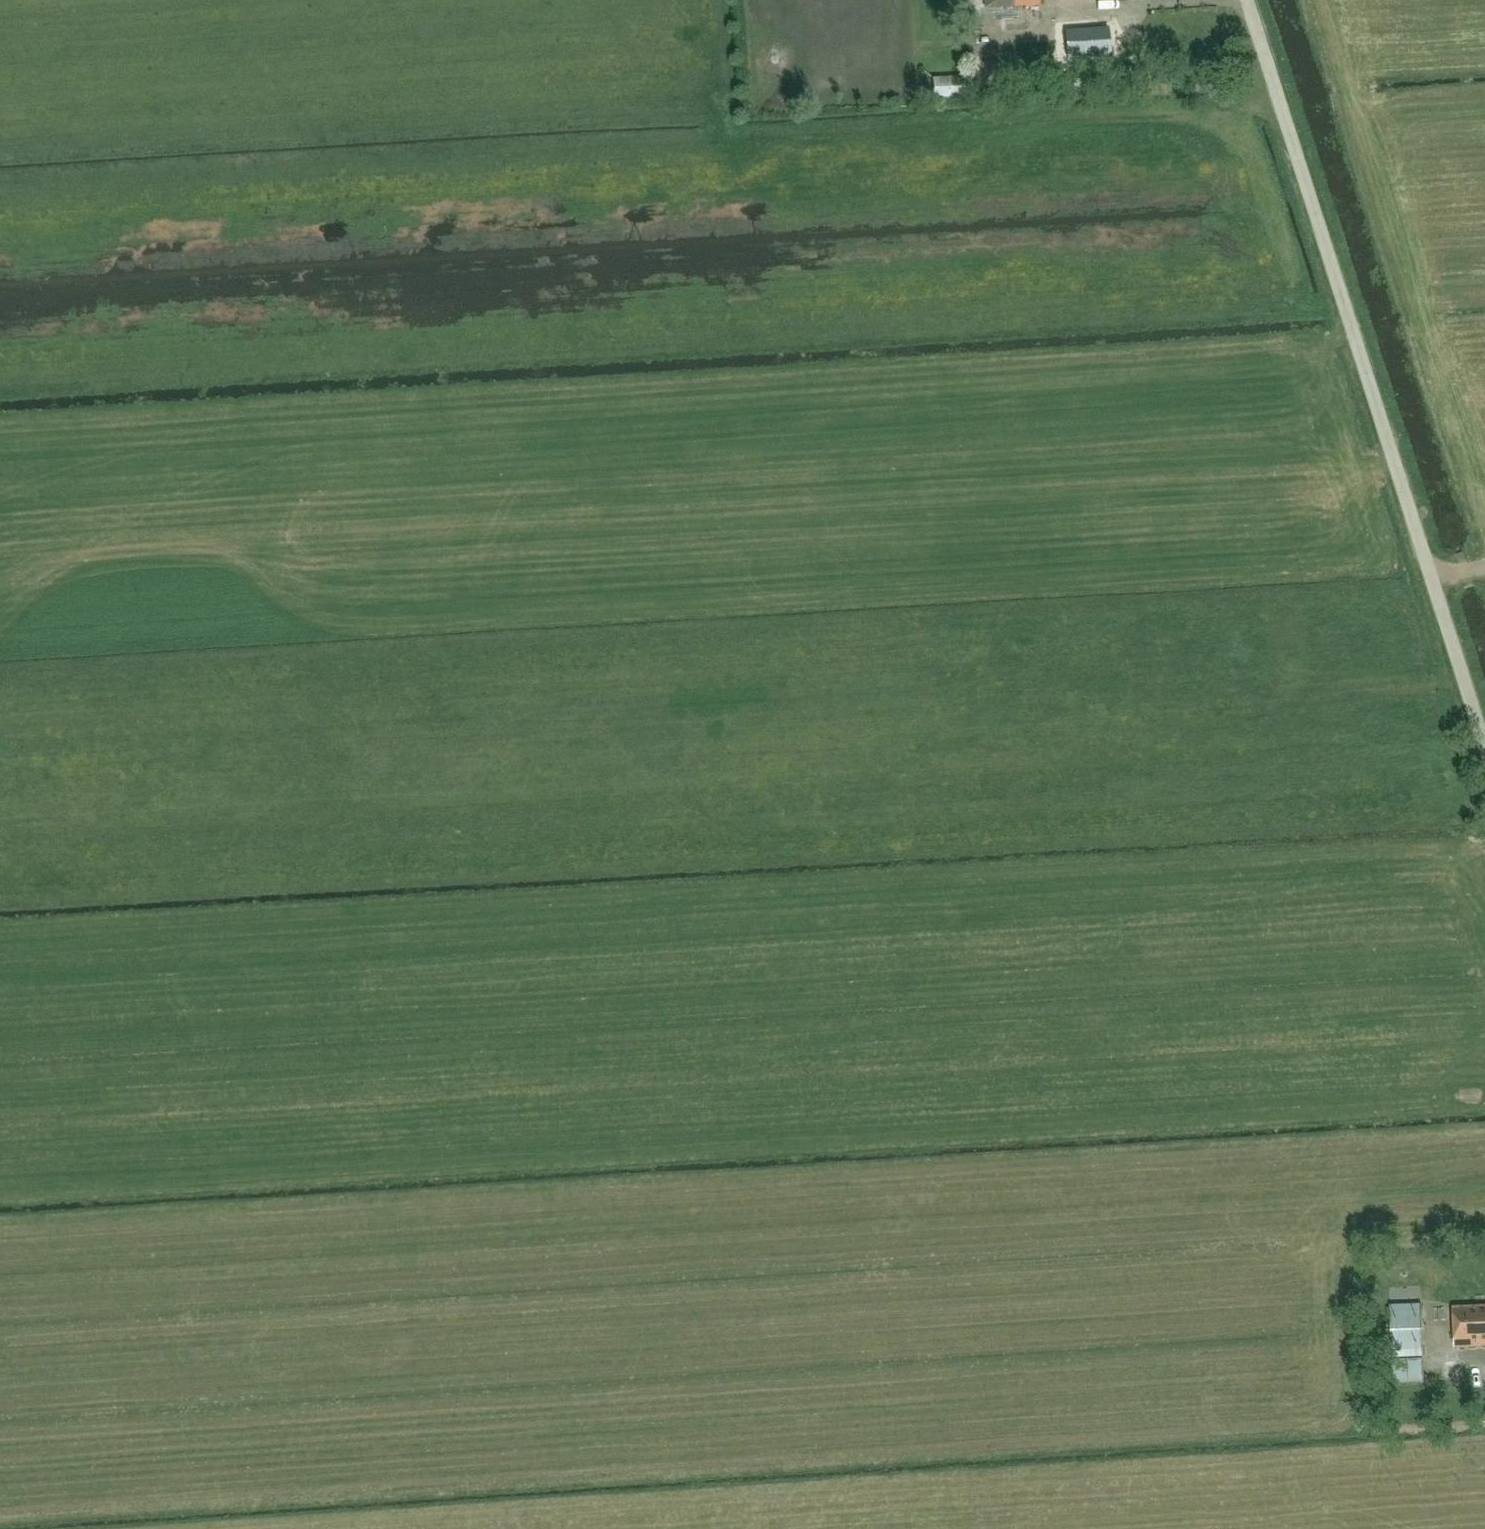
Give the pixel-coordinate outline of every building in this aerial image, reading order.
[(987,9),(1041,5),(1042,0),(987,0),(987,9)] [(1101,19),(1060,23),(1062,42),(1064,61),(1104,57),(1101,19)] [(1000,63),(973,65),(975,90),(1002,88),(1000,63)] [(1391,1305),(1393,1358),(1423,1356),(1421,1304),(1391,1305)] [(1484,1345),(1484,1307),(1456,1308),(1457,1347),(1484,1345)] [(1393,1367),(1393,1386),(1419,1387),(1420,1367),(1393,1367)]
